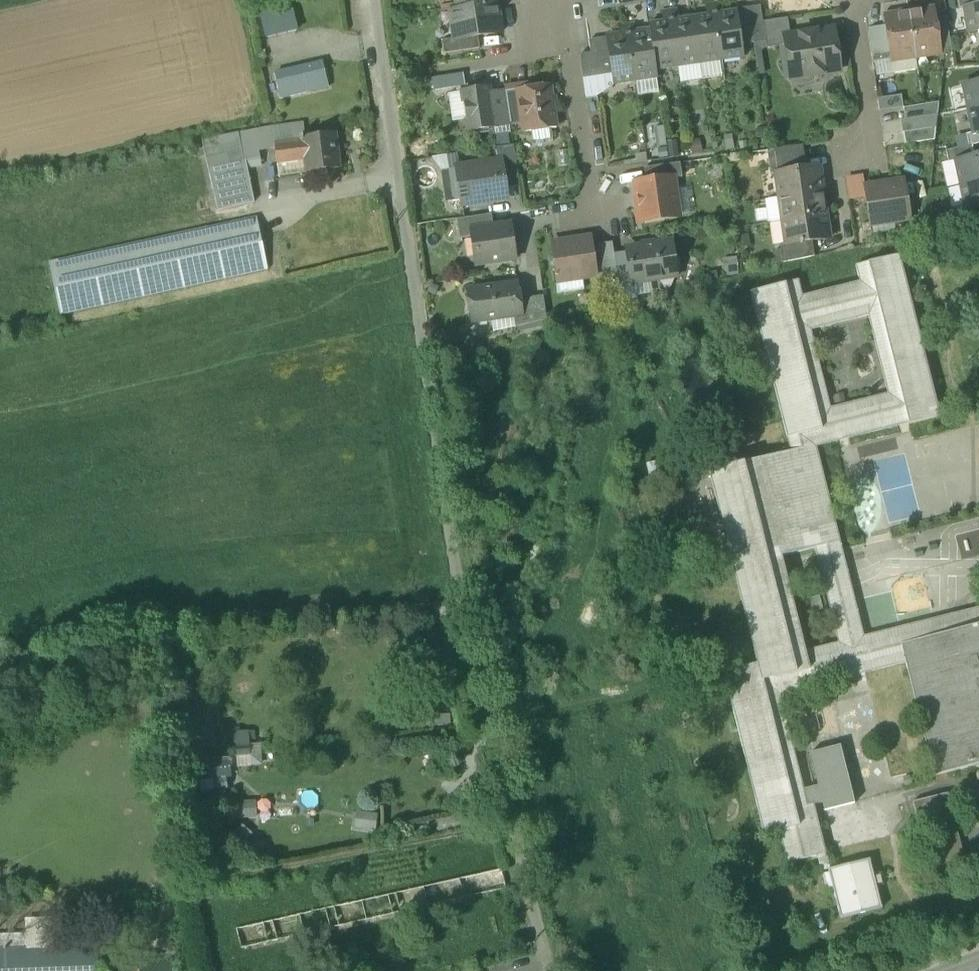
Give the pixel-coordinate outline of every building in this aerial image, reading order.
[(457,9),(497,4),(497,0),(456,0),(457,9)] [(959,10),(966,9),(978,7),(978,0),(958,0),(959,10)] [(260,10),(267,39),(298,31),(291,2),(260,10)] [(502,34),(497,4),(457,9),(449,10),(454,40),(454,41),(478,38),(502,34)] [(721,5),(713,6),(715,16),(723,15),(721,5)] [(707,17),(715,16),(713,6),(706,7),(707,17)] [(761,7),(749,9),(754,44),(754,45),(766,43),(763,23),(761,7)] [(978,31),(978,7),(966,9),(969,33),(978,31)] [(742,46),(754,44),(749,9),(737,11),(737,13),(742,46)] [(933,10),(909,13),(916,59),(940,55),(934,20),(933,10)] [(677,11),(670,12),(671,22),(679,21),(677,11)] [(664,23),(671,22),(670,12),(662,14),(664,23)] [(723,15),(715,16),(722,62),(744,59),(742,46),(737,13),(723,15)] [(892,63),(916,59),(909,13),(885,17),(887,27),(890,46),(892,63)] [(720,62),(722,62),(715,16),(707,17),(693,19),(700,65),(720,62)] [(934,20),(940,55),(952,54),(949,36),(946,18),(934,20)] [(678,69),(700,65),(693,19),(679,21),(671,22),(678,69)] [(788,20),(763,23),(766,43),(767,50),(786,47),(791,46),(790,37),(788,20)] [(656,72),(678,69),(671,22),(664,23),(649,26),(650,34),(656,72)] [(635,26),(627,27),(629,37),(636,36),(635,26)] [(621,38),(629,37),(627,27),(620,28),(621,38)] [(869,30),(872,49),(873,49),(890,46),(887,27),(869,30)] [(786,47),(791,79),(839,72),(833,31),(790,37),(791,46),(786,47)] [(658,80),(656,72),(650,34),(636,36),(629,37),(635,83),(658,80)] [(613,86),(635,83),(629,37),(621,38),(606,40),(612,76),(613,86)] [(442,42),(444,55),(480,50),(478,38),(454,41),(454,40),(442,42)] [(580,56),(583,80),(612,76),(606,40),(589,43),(591,55),(580,56)] [(872,49),(875,65),(892,63),(890,46),(873,49),(872,49)] [(892,63),(875,65),(877,77),(918,71),(916,59),(892,63)] [(700,65),(702,81),(722,78),(720,62),(700,65)] [(275,75),(280,100),(329,89),(323,64),(275,75)] [(702,81),(700,65),(678,69),(680,84),(702,81)] [(443,79),(444,89),(464,86),(463,76),(443,79)] [(612,76),(583,80),(586,99),(599,97),(613,86),(612,76)] [(658,80),(635,83),(638,98),(660,94),(658,80)] [(968,110),(978,108),(978,83),(963,86),(968,110)] [(522,123),(524,134),(531,133),(552,130),(557,129),(550,87),(537,89),(537,85),(517,87),(517,88),(520,110),(522,123)] [(467,122),(468,133),(495,129),(492,113),(489,94),(488,88),(462,92),(467,122)] [(508,110),(508,112),(520,110),(517,88),(505,89),(505,91),(508,110)] [(508,110),(505,91),(489,94),(492,113),(508,110)] [(467,122),(462,92),(447,94),(452,124),(467,122)] [(878,101),(880,113),(903,110),(901,98),(878,101)] [(903,110),(904,121),(937,117),(938,104),(903,110)] [(968,110),(973,133),(978,132),(978,108),(968,110)] [(492,113),(495,129),(511,127),(510,125),(508,112),(508,110),(492,113)] [(508,112),(510,125),(522,123),(520,110),(508,112)] [(901,122),(903,134),(936,129),(937,117),(904,121),(901,122)] [(275,150),(277,166),(306,162),(303,138),(305,138),(303,124),(273,128),(275,150)] [(668,148),(665,127),(653,129),(656,150),(668,148)] [(206,161),(207,161),(243,153),(247,170),(262,167),(259,152),(275,150),(273,128),(223,137),(202,143),(206,161)] [(934,141),(936,129),(903,134),(905,146),(934,141)] [(552,130),(531,133),(533,146),(554,142),(552,130)] [(969,147),(978,145),(978,132),(973,133),(966,135),(969,147)] [(946,151),(959,149),(956,133),(937,138),(941,153),(946,151)] [(335,134),(305,138),(303,138),(306,162),(308,174),(340,170),(335,134)] [(502,161),(505,181),(519,179),(514,147),(496,150),(498,162),(502,161)] [(767,152),(770,176),(776,175),(806,170),(803,147),(767,152)] [(946,151),(949,163),(956,162),(972,158),(969,147),(959,149),(946,151)] [(255,208),(247,170),(243,153),(207,161),(219,216),(255,208)] [(961,185),(978,181),(978,157),(972,158),(956,162),(961,185)] [(461,201),(462,207),(508,200),(505,181),(502,161),(498,162),(482,164),(483,167),(456,171),(461,201)] [(308,174),(306,162),(277,166),(279,178),(308,174)] [(947,188),(961,185),(956,162),(949,163),(942,165),(947,188)] [(644,170),(646,183),(673,179),(673,180),(682,179),(680,165),(644,170)] [(722,165),(711,166),(712,170),(707,170),(708,179),(713,179),(713,181),(723,180),(722,165)] [(776,175),(779,199),(822,192),(819,169),(806,170),(776,175)] [(447,203),(461,201),(456,171),(443,173),(447,203)] [(845,179),(848,201),(860,199),(857,177),(845,179)] [(635,184),(641,224),(679,218),(679,216),(675,191),(673,180),(673,179),(646,183),(635,184)] [(961,185),(966,209),(978,206),(978,181),(961,185)] [(865,188),(870,224),(894,221),(894,223),(909,221),(904,182),(865,188)] [(688,189),(675,191),(679,216),(691,214),(688,189)] [(826,216),(822,192),(779,199),(782,222),(826,216)] [(770,224),(782,222),(779,199),(767,201),(768,210),(770,222),(770,224)] [(770,222),(768,210),(754,212),(756,224),(770,222)] [(456,221),(459,241),(472,239),(471,231),(493,227),(491,216),(456,221)] [(829,240),(826,216),(782,222),(770,224),(771,225),(782,223),(785,245),(786,246),(812,243),(829,240)] [(50,263),(61,317),(268,272),(257,218),(50,263)] [(472,239),(476,266),(515,260),(510,225),(493,227),(471,231),(472,239)] [(555,267),(558,281),(581,277),(582,279),(597,277),(591,239),(552,244),(554,255),(550,258),(551,265),(555,267)] [(780,246),(783,264),(814,258),(812,243),(786,246),(785,245),(780,246)] [(604,282),(618,279),(614,255),(613,244),(598,246),(604,282)] [(628,253),(632,284),(634,284),(650,281),(676,277),(676,275),(679,274),(682,270),(681,262),(676,258),(673,259),(671,244),(627,250),(628,253)] [(628,253),(614,255),(618,279),(620,291),(635,289),(634,284),(632,284),(628,253)] [(855,267),(859,283),(864,301),(868,318),(887,395),(892,413),(904,410),(908,426),(940,418),(899,256),(855,267)] [(521,281),(539,279),(538,269),(520,271),(521,281)] [(582,279),(558,283),(560,296),(584,292),(582,279)] [(635,289),(620,291),(622,304),(637,300),(637,298),(653,295),(650,281),(634,284),(635,289)] [(832,428),(834,428),(830,409),(810,332),(806,316),(802,298),(798,282),(750,293),(790,453),(708,474),(756,665),(805,653),(782,558),(813,550),(840,544),(817,449),(836,444),(832,428)] [(802,298),(806,316),(864,301),(859,283),(802,298)] [(468,292),(472,323),(492,321),(514,317),(522,316),(520,301),(517,284),(468,292)] [(514,317),(516,328),(547,321),(544,297),(520,301),(522,316),(514,317)] [(806,316),(810,332),(868,318),(864,301),(806,316)] [(493,333),(516,328),(514,317),(492,321),(493,333)] [(892,413),(887,395),(830,409),(834,428),(892,413)] [(832,428),(836,444),(908,426),(904,410),(892,413),(834,428),(832,428)] [(813,550),(837,645),(840,644),(844,662),(776,679),(780,696),(871,674),(866,655),(978,627),(978,609),(864,638),(840,544),(813,550)] [(935,780),(978,769),(978,627),(866,655),(871,674),(906,665),(935,780)] [(778,832),(786,864),(826,854),(814,806),(814,805),(808,806),(804,791),(780,696),(776,679),(844,662),(840,644),(837,645),(805,653),(756,665),(722,674),(763,835),(778,832)] [(238,753),(238,758),(250,757),(249,733),(240,734),(240,730),(235,730),(237,754),(238,753)] [(814,805),(814,806),(822,804),(825,812),(831,811),(855,805),(840,747),(810,754),(818,787),(804,791),(808,806),(814,805)] [(229,758),(194,761),(196,776),(230,774),(229,758)] [(913,805),(924,849),(959,841),(948,796),(913,805)] [(256,801),(238,802),(238,820),(257,819),(256,801)] [(378,815),(356,812),(354,829),(376,832),(378,815)] [(966,871),(959,841),(924,849),(930,879),(966,871)] [(829,872),(841,919),(880,910),(868,862),(829,872)] [(236,930),(241,950),(507,890),(502,871),(236,930)] [(26,950),(58,949),(57,932),(57,919),(24,920),(25,934),(26,950)] [(68,932),(57,932),(58,949),(91,948),(90,923),(68,924),(68,932)] [(26,950),(25,934),(0,935),(0,951),(26,950)] [(96,948),(91,948),(58,949),(26,950),(0,951),(0,970),(97,970),(96,948)]
